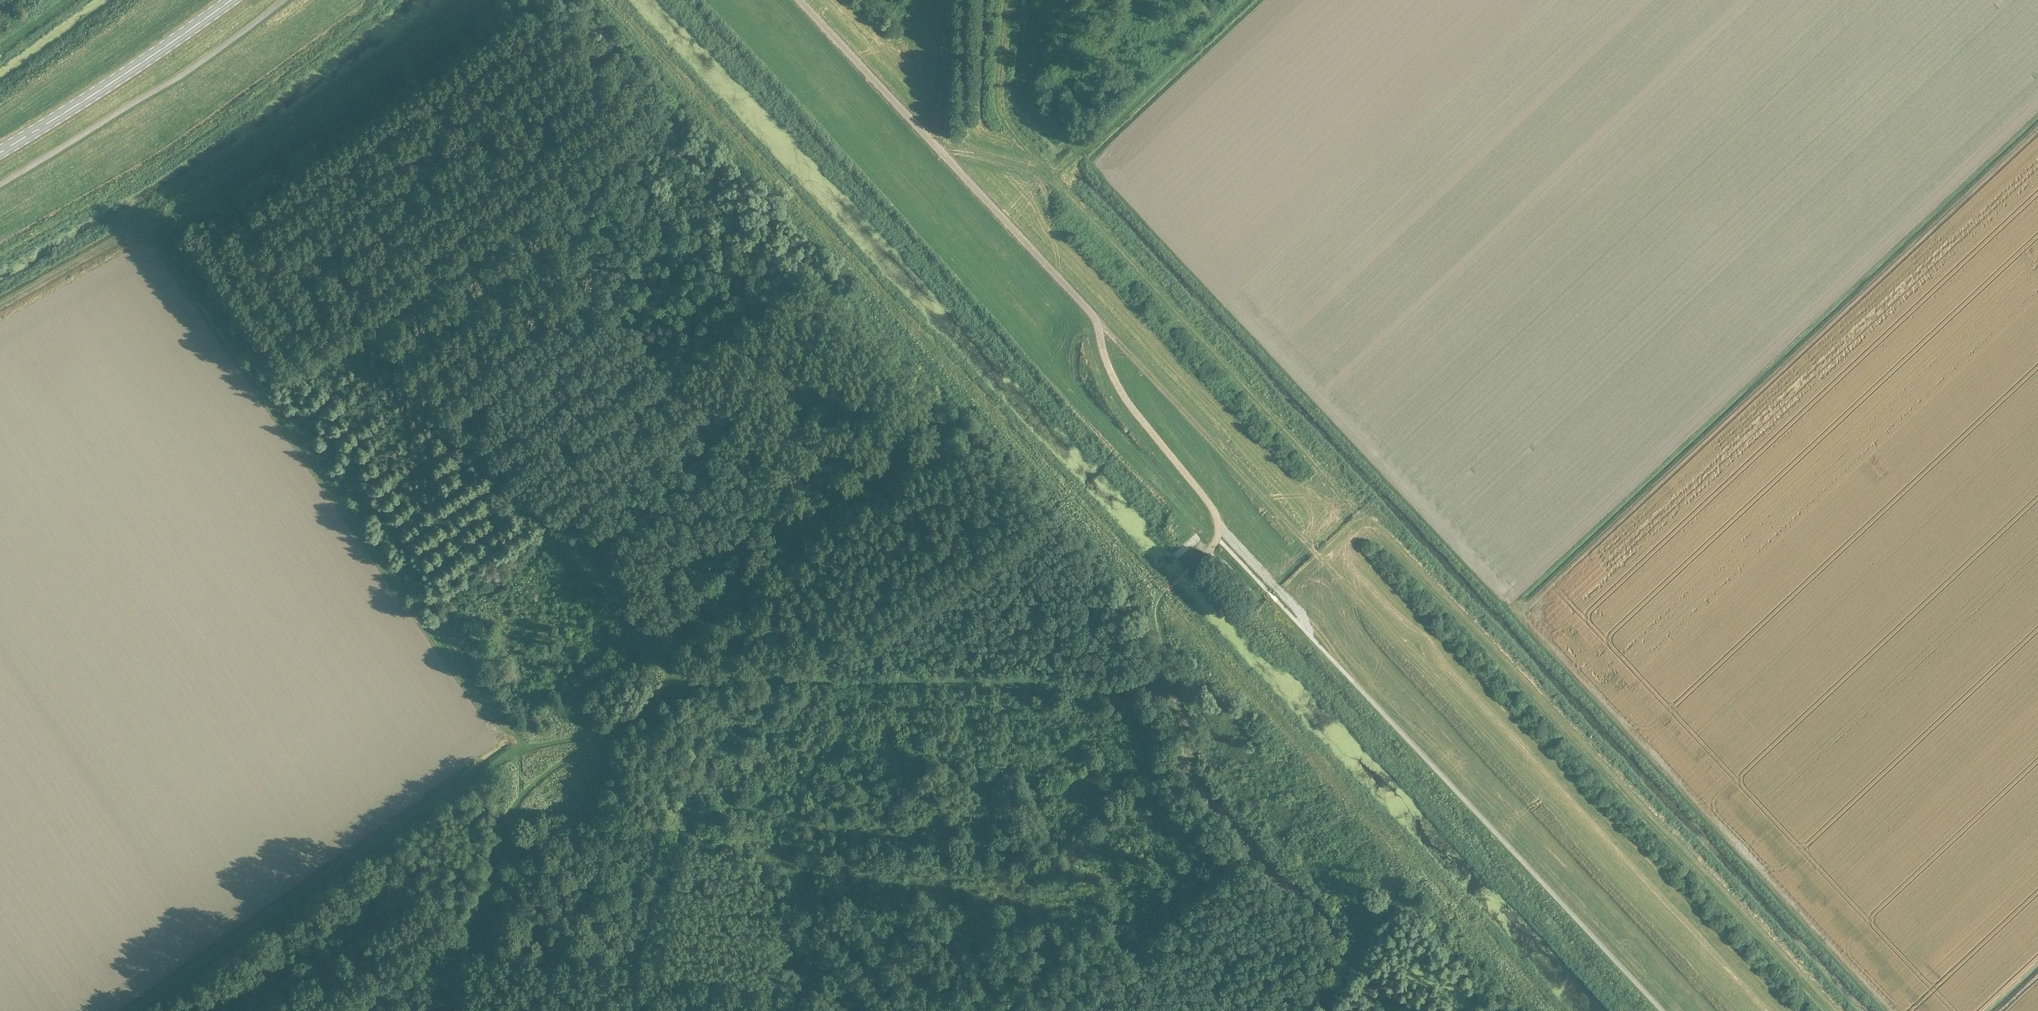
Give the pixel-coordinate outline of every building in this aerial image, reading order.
[(135,63),(148,55),(144,50),(132,57),(135,63)]
